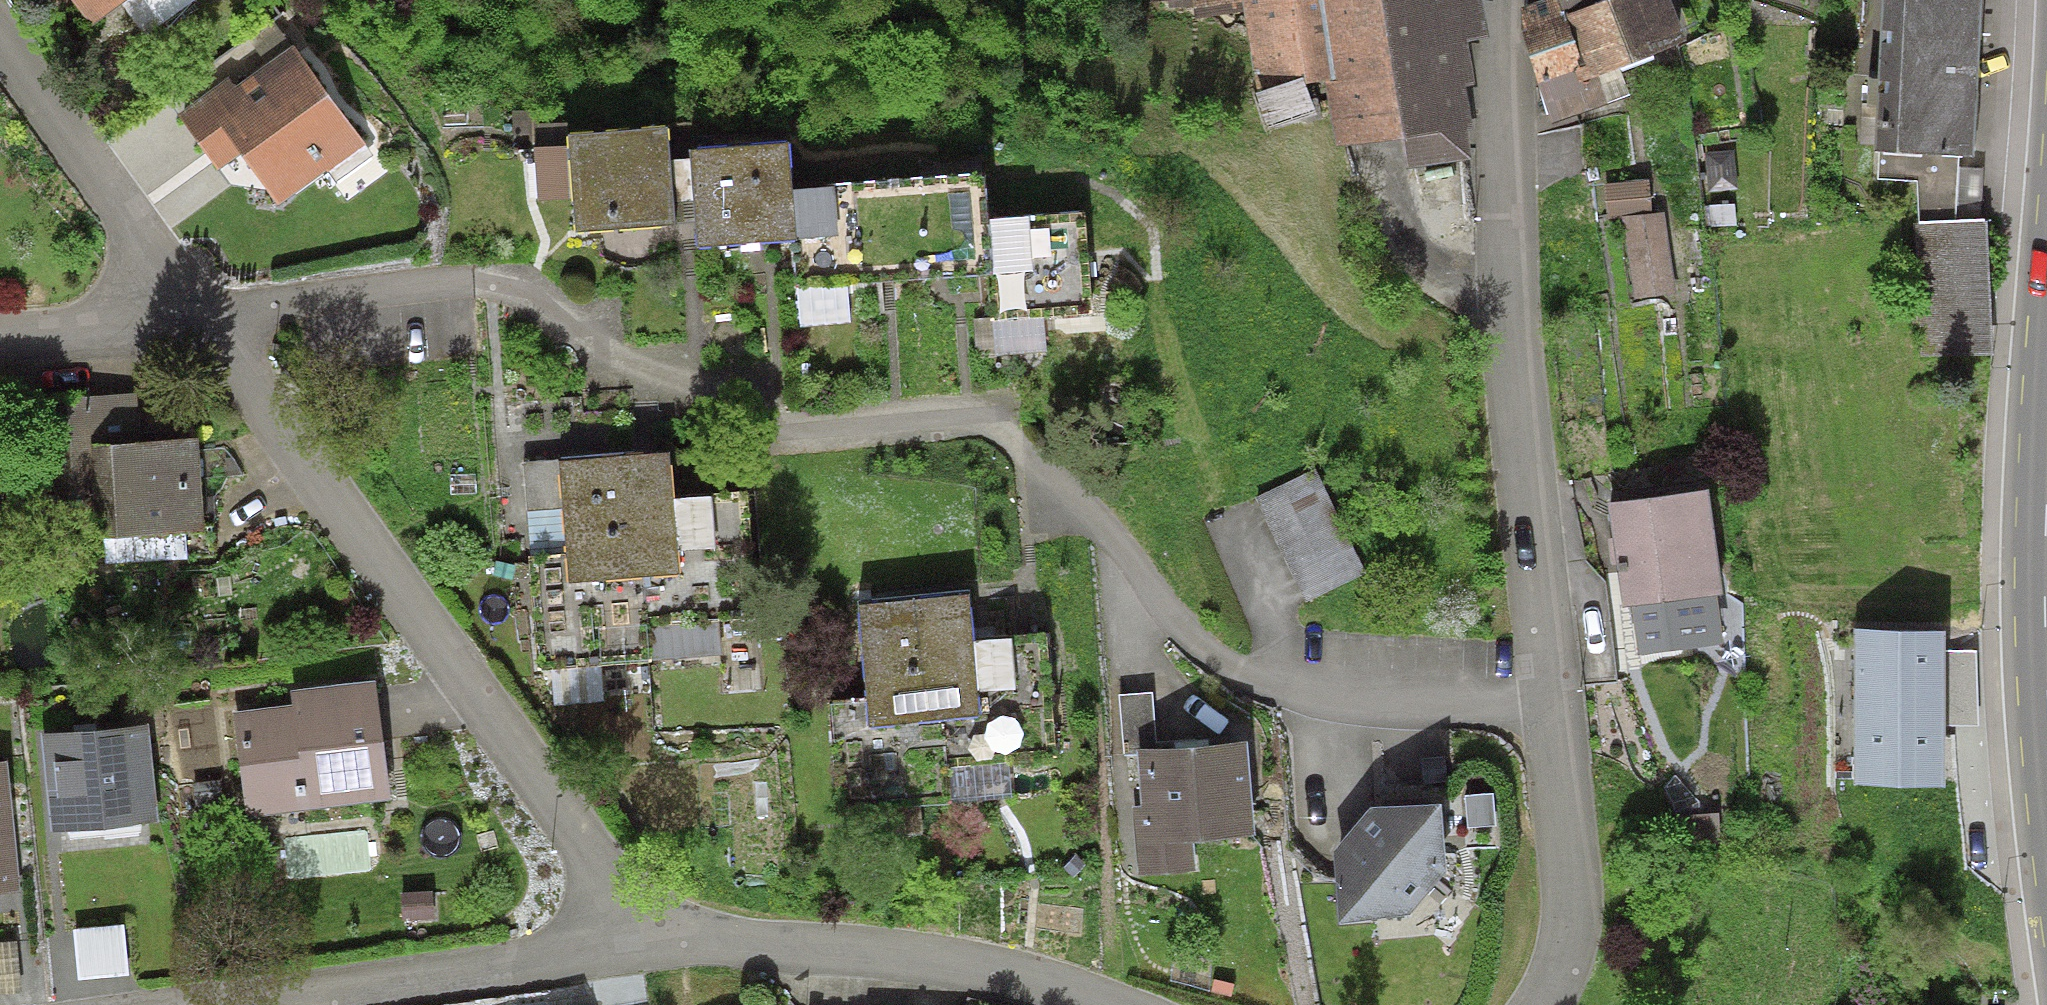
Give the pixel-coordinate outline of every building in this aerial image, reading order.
[(91,27),(121,5),(144,37),(196,1),(195,0),(72,0),(91,27)] [(1150,10),(1193,7),(1193,18),(1244,12),(1242,0),(1150,0),(1150,10)] [(1327,81),(1316,0),(1242,0),(1244,12),(1256,89),(1327,81)] [(1327,81),(1337,146),(1402,137),(1405,170),(1471,156),(1468,134),(1474,132),(1466,88),(1476,86),(1469,41),(1489,39),(1483,0),(1316,0),(1327,81)] [(1559,0),(1541,0),(1520,7),(1520,31),(1551,125),(1588,111),(1578,82),(1574,72),(1585,68),(1564,15),(1559,0)] [(1564,15),(1585,68),(1574,72),(1578,82),(1618,67),(1687,41),(1671,0),(1559,0),(1564,15)] [(1875,151),(1880,151),(1959,155),(1972,156),(1982,0),(1881,0),(1875,151)] [(227,78),(178,113),(219,170),(241,154),(278,206),(327,171),(365,144),(294,45),(234,88),(227,78)] [(1629,96),(1618,67),(1578,82),(1588,111),(1629,96)] [(534,147),(538,199),(572,196),(575,232),(676,225),(670,125),(567,132),(568,144),(534,147)] [(787,143),(689,151),(697,248),(791,239),(838,235),(834,187),(791,190),(787,143)] [(374,156),(365,144),(327,171),(336,183),(374,156)] [(1734,150),(1705,152),(1709,191),(1737,189),(1734,150)] [(1958,168),(1959,155),(1880,151),(1878,179),(1918,180),(1919,223),(1955,221),(1958,168)] [(1983,168),(1958,168),(1955,221),(1981,220),(1983,168)] [(859,286),(859,284),(994,272),(989,219),(985,174),(834,187),(838,235),(791,239),(796,291),(846,287),(859,286)] [(1649,179),(1603,184),(1606,218),(1625,216),(1634,299),(1674,295),(1665,213),(1653,214),(1649,179)] [(1735,203),(1706,205),(1707,228),(1737,226),(1735,203)] [(1084,211),(989,219),(994,272),(997,321),(1043,316),(1093,313),(1084,211)] [(1955,221),(1919,223),(1915,223),(1920,357),(1992,354),(1987,220),(1981,220),(1955,221)] [(846,287),(796,291),(801,329),(850,323),(846,287)] [(1047,350),(1043,316),(997,321),(992,322),(996,355),(1047,350)] [(137,393),(63,397),(71,539),(204,532),(199,439),(140,442),(137,393)] [(673,499),(669,451),(523,463),(527,510),(562,507),(565,544),(568,586),(678,577),(676,552),(715,549),(711,496),(673,499)] [(1316,469),(1255,498),(1305,603),(1366,574),(1316,469)] [(1709,490),(1609,504),(1623,607),(1632,606),(1638,655),(1723,644),(1717,595),(1723,594),(1709,490)] [(531,547),(565,544),(562,507),(527,510),(531,547)] [(969,594),(859,604),(869,726),(979,717),(977,693),(1016,690),(1012,638),(973,641),(969,594)] [(719,619),(649,625),(651,659),(722,654),(719,619)] [(1946,651),(1946,630),(1855,629),(1853,787),(1945,787),(1945,726),(1946,651)] [(1977,651),(1946,651),(1945,726),(1977,726),(1977,651)] [(292,704),(232,712),(246,818),(391,800),(376,680),(290,691),(292,704)] [(1136,752),(1157,751),(1152,691),(1119,694),(1124,755),(1136,754),(1136,752)] [(149,725),(42,736),(52,833),(159,821),(149,725)] [(1157,751),(1136,752),(1136,754),(1141,807),(1133,808),(1139,875),(1196,871),(1193,843),(1255,837),(1247,743),(1157,751)] [(0,763),(0,894),(21,892),(8,762),(0,763)] [(1008,763),(949,769),(953,804),(1011,799),(1008,763)] [(1493,794),(1465,796),(1468,827),(1495,825),(1493,794)] [(1441,804),(1369,807),(1334,849),(1338,925),(1409,916),(1447,867),(1441,804)] [(1720,813),(1671,818),(1675,849),(1724,844),(1720,813)] [(433,891),(402,892),(402,921),(433,920),(433,891)] [(124,925),(73,930),(78,980),(129,975),(124,925)] [(0,943),(0,995),(22,993),(17,941),(0,943)]
